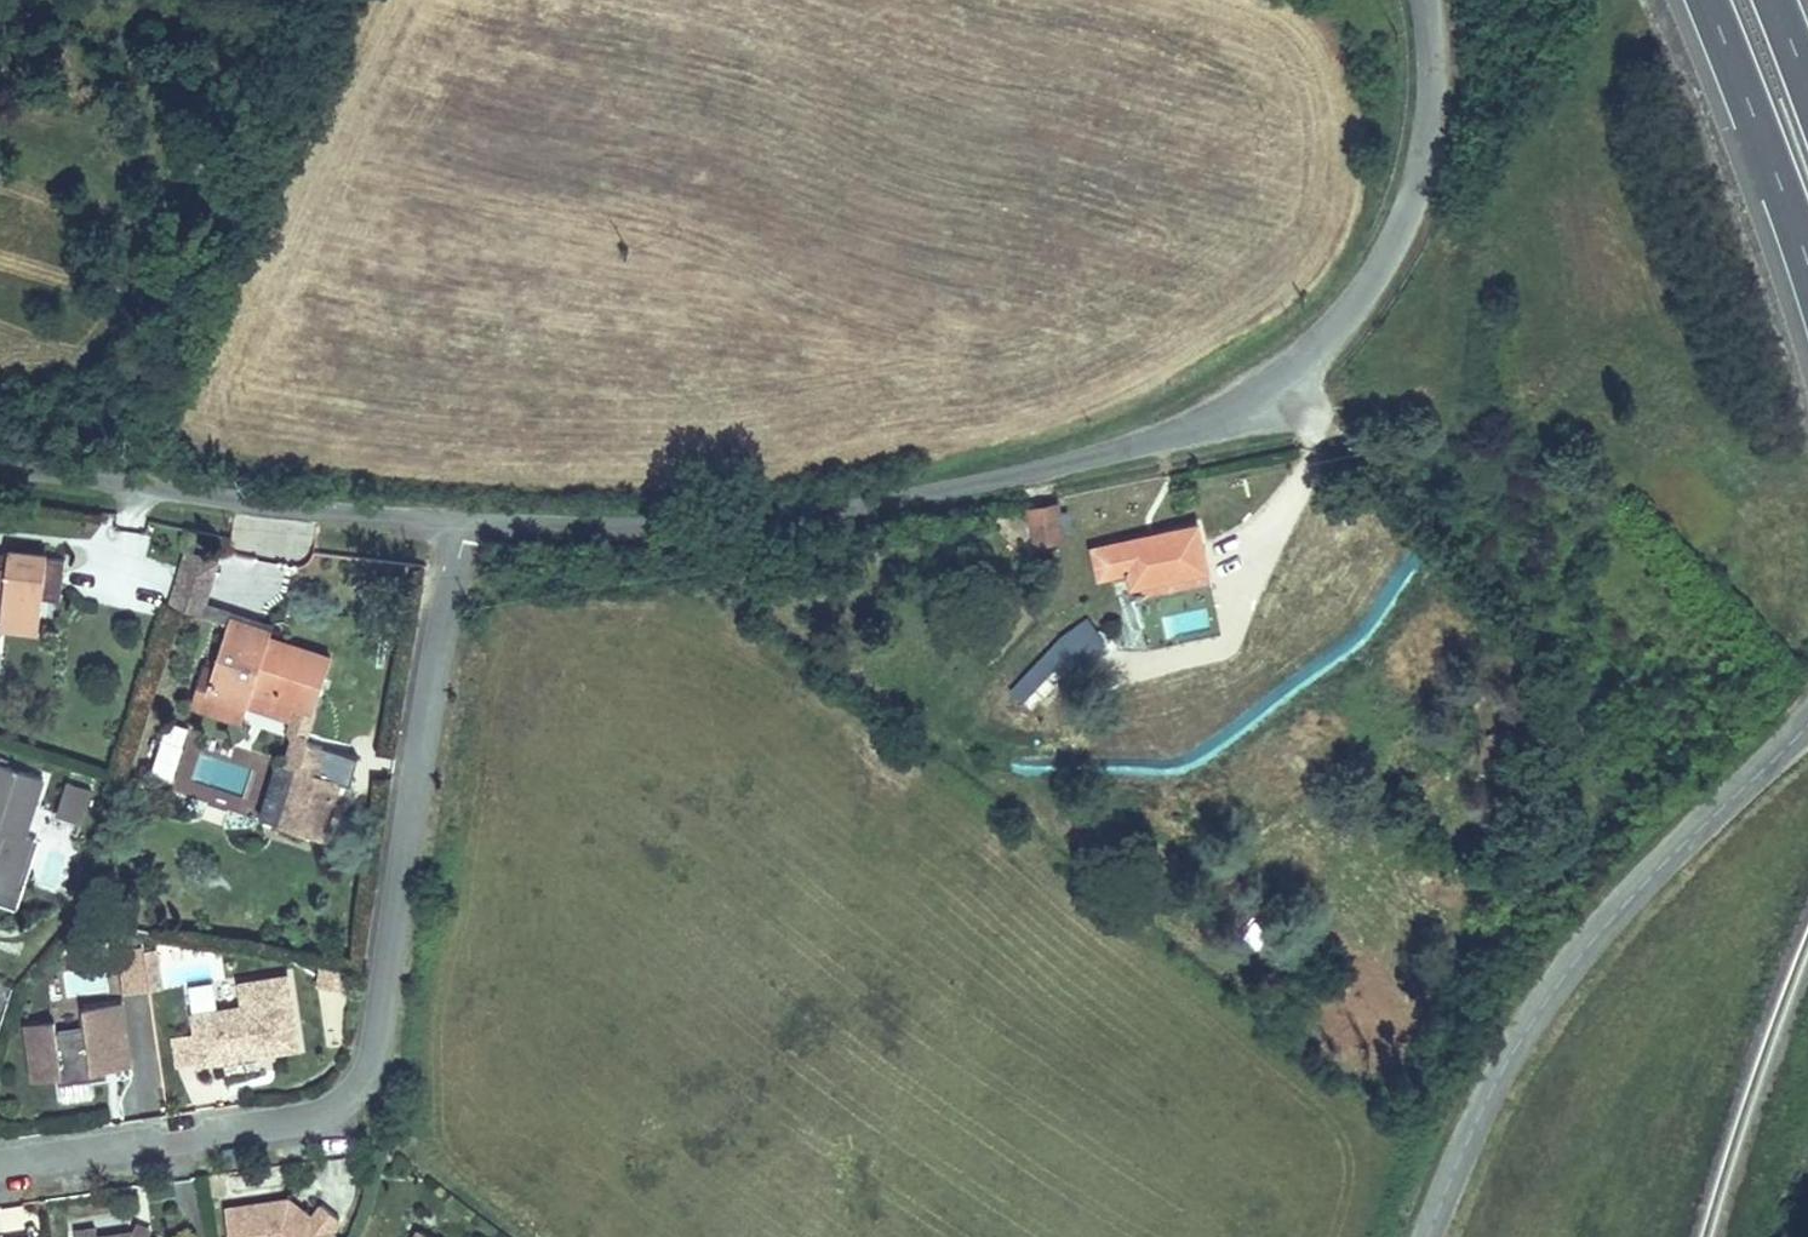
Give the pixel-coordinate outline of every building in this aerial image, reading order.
[(1044,496),(1019,501),(1021,534),(1051,529),(1044,496)] [(1187,518),(1079,539),(1083,571),(1116,567),(1120,598),(1147,592),(1141,565),(1195,555),(1187,518)] [(207,552),(175,540),(157,598),(190,609),(207,552)] [(29,629),(32,593),(50,594),(55,554),(37,552),(37,550),(0,547),(0,626),(29,629)] [(1195,555),(1141,565),(1147,592),(1199,582),(1195,555)] [(260,626),(213,611),(187,686),(236,704),(241,689),(268,697),(262,718),(266,735),(256,762),(267,764),(249,818),(303,838),(325,776),(307,769),(314,747),(298,741),(292,717),(314,661),(258,639),(260,626)] [(164,738),(140,728),(127,764),(150,774),(164,738)] [(22,831),(16,829),(34,772),(0,761),(0,879),(6,881),(21,835),(22,831)] [(83,785),(57,777),(47,808),(73,816),(83,785)] [(29,838),(21,835),(6,881),(0,879),(0,899),(8,902),(29,838)] [(112,946),(113,954),(135,951),(134,942),(112,946)] [(135,951),(113,954),(118,987),(140,983),(135,951)] [(290,1040),(278,969),(230,977),(234,999),(184,1007),(191,1055),(290,1040)] [(45,1015),(16,1020),(24,1071),(51,1067),(53,1076),(98,1070),(96,1060),(120,1057),(112,998),(74,1003),(76,1020),(47,1025),(45,1015)] [(215,1201),(221,1236),(319,1236),(326,1227),(321,1222),(331,1210),(312,1196),(303,1209),(293,1202),(287,1208),(280,1204),(279,1191),(215,1201)] [(139,1230),(142,1223),(126,1218),(123,1224),(139,1230)] [(123,1224),(88,1229),(87,1220),(66,1223),(68,1236),(157,1236),(139,1230),(123,1224)] [(411,1226),(406,1236),(437,1236),(411,1226)]
